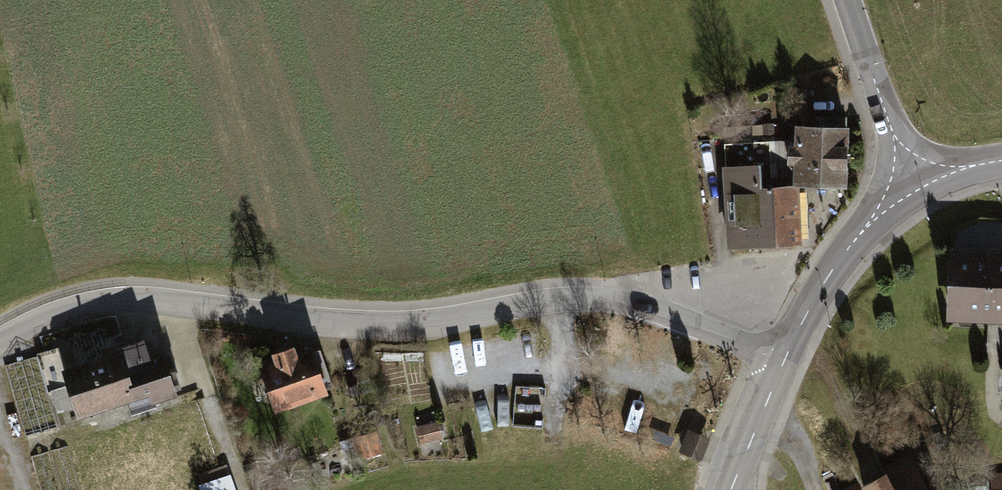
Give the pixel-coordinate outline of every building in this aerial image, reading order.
[(851,131),(799,129),(797,188),(803,188),(848,190),(851,131)] [(770,141),(725,145),(730,254),(805,248),(803,188),(797,188),(774,190),(770,141)] [(950,254),(948,325),(1001,327),(1001,256),(950,254)] [(154,337),(58,373),(79,429),(175,393),(154,337)] [(314,347),(259,368),(277,417),(331,397),(314,347)] [(442,420),(418,426),(422,444),(447,438),(442,420)] [(700,432),(688,427),(680,447),(692,451),(700,432)] [(378,435),(354,441),(359,459),(383,453),(378,435)] [(852,489),(938,489),(920,456),(852,489)] [(993,489),(1001,489),(1001,471),(994,470),(993,489)] [(209,489),(235,489),(230,474),(206,481),(209,489)]
